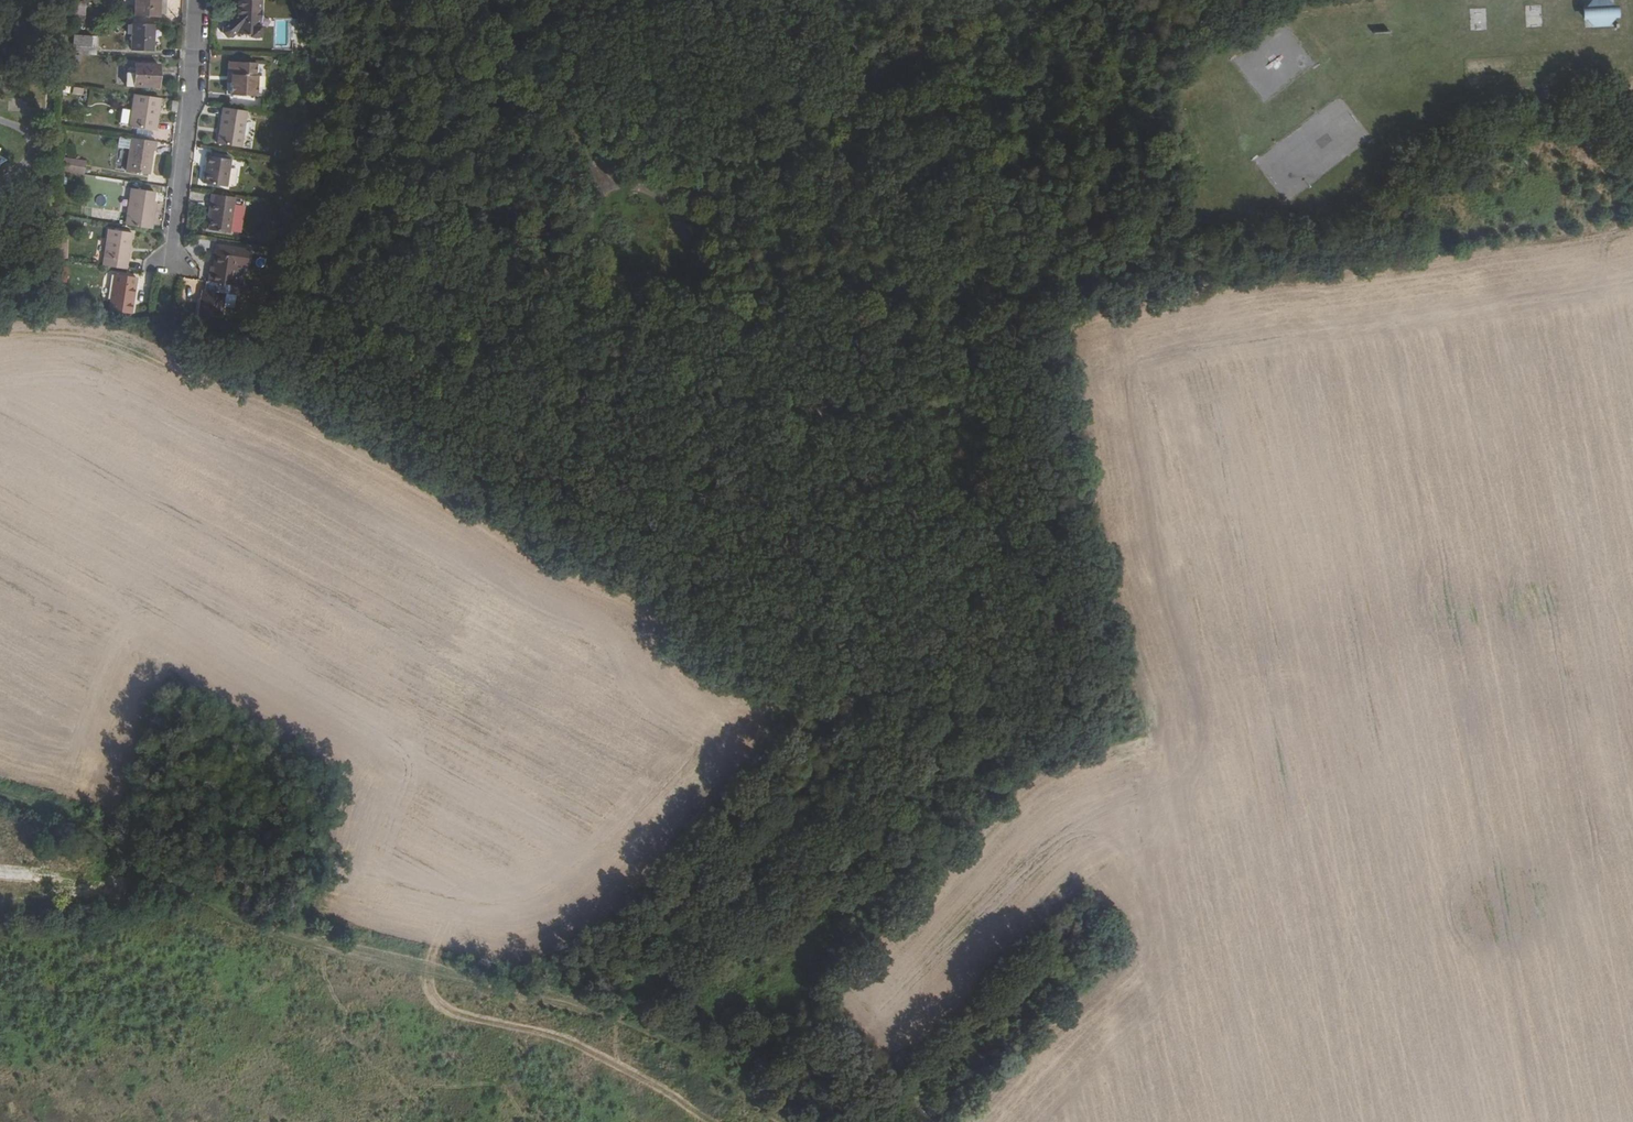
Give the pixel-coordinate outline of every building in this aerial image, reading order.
[(70,19),(86,20),(86,0),(71,0),(70,19)] [(160,0),(136,0),(135,15),(159,17),(160,0)] [(237,5),(240,5),(239,22),(229,21),(224,26),(225,34),(229,38),(239,38),(240,33),(263,34),(264,24),(259,23),(260,7),(264,7),(264,0),(238,0),(237,5)] [(1613,8),(1613,0),(1591,0),(1591,10),(1585,10),(1585,27),(1621,27),(1621,8),(1613,8)] [(152,50),(154,24),(133,23),(132,49),(152,50)] [(68,43),(67,52),(92,54),(93,32),(88,32),(87,44),(72,43),(68,43)] [(87,44),(88,32),(73,32),(72,43),(87,44)] [(257,63),(229,62),(229,78),(231,79),(231,96),(258,96),(259,75),(257,75),(257,63)] [(137,77),(127,77),(127,86),(159,87),(160,65),(136,64),(136,67),(137,77)] [(127,67),(127,77),(137,77),(136,67),(127,67)] [(73,86),(72,93),(83,94),(83,87),(73,86)] [(157,99),(135,94),(129,129),(156,133),(158,122),(154,121),(157,99)] [(128,124),(130,109),(122,108),(120,123),(128,124)] [(241,150),(248,114),(224,110),(217,146),(241,150)] [(157,144),(131,140),(126,174),(148,177),(152,152),(155,153),(157,144)] [(127,158),(128,148),(119,147),(119,157),(127,158)] [(62,158),(62,172),(81,176),(83,163),(62,158)] [(232,164),(209,160),(205,189),(228,193),(232,164)] [(134,190),(127,226),(152,231),(154,193),(134,190)] [(235,202),(211,198),(209,208),(213,209),(208,234),(229,238),(235,202)] [(91,217),(118,219),(119,210),(92,208),(91,217)] [(111,229),(104,266),(126,270),(133,233),(111,229)] [(227,288),(231,289),(235,261),(216,257),(213,276),(208,275),(206,285),(227,288)] [(114,274),(108,313),(126,315),(131,292),(134,292),(136,278),(114,274)] [(227,288),(206,285),(203,284),(201,293),(198,292),(195,315),(218,318),(222,296),(227,297),(227,288)]
